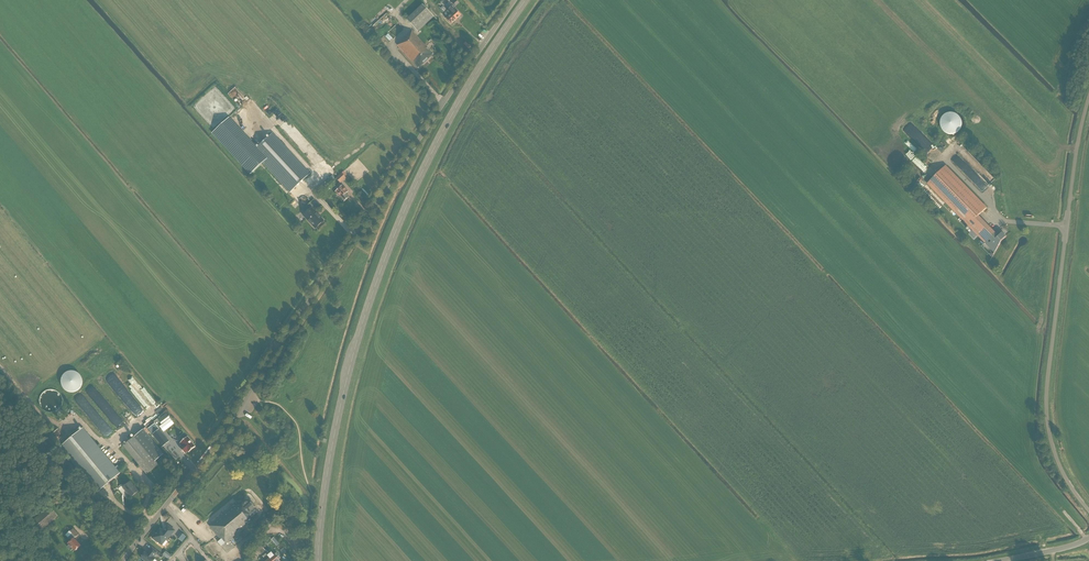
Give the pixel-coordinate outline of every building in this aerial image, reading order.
[(423,5),(406,20),(418,32),(434,16),(423,5)] [(456,10),(452,6),(448,11),(456,20),(461,15),(456,10)] [(448,11),(447,11),(444,7),(442,9),(445,13),(445,14),(447,17),(448,16),(448,17),(446,19),(451,24),(456,20),(448,11)] [(412,31),(397,45),(401,49),(407,56),(418,68),(433,54),(412,31)] [(250,102),(257,112),(264,108),(257,98),(250,102)] [(254,123),(259,119),(255,114),(250,118),(254,123)] [(257,149),(229,118),(212,134),(250,175),(263,164),(290,192),(310,173),(273,134),(257,149)] [(943,133),(943,134),(943,135),(943,136),(944,137),(944,138),(945,139),(946,140),(947,141),(948,141),(949,141),(949,142),(951,142),(952,142),(953,142),(954,141),(955,141),(955,140),(956,140),(957,139),(958,138),(958,137),(958,136),(959,136),(959,135),(959,134),(959,133),(959,132),(958,131),(958,130),(957,129),(957,128),(956,128),(955,127),(954,127),(954,126),(953,126),(952,126),(951,126),(950,126),(949,126),(948,126),(947,127),(946,128),(945,128),(945,129),(944,129),(944,130),(944,131),(943,131),(943,132),(943,133)] [(970,154),(966,152),(967,151),(963,149),(960,155),(967,159),(970,154)] [(992,177),(974,156),(973,157),(969,160),(967,161),(959,153),(958,155),(951,158),(952,159),(963,172),(966,171),(973,176),(975,174),(968,165),(967,162),(972,166),(981,176),(983,178),(984,180),(980,182),(977,184),(983,189),(980,193),(987,190),(989,187),(987,186),(985,184),(989,183),(992,178),(992,177)] [(978,223),(975,219),(987,208),(946,166),(927,184),(985,243),(990,238),(993,241),(989,245),(996,252),(1001,241),(1006,237),(1002,232),(998,236),(982,219),(978,223)] [(336,178),(340,183),(346,178),(341,173),(336,178)] [(341,187),(339,185),(336,188),(338,190),(336,192),(344,201),(349,197),(346,194),(348,192),(343,186),(341,187)] [(306,212),(304,215),(307,219),(315,227),(316,226),(317,227),(322,223),(321,221),(322,220),(311,208),(306,212)] [(42,395),(48,413),(63,408),(57,390),(42,395)] [(139,417),(144,410),(136,405),(131,412),(139,417)] [(106,440),(114,434),(103,418),(94,425),(106,440)] [(148,429),(162,447),(169,441),(155,423),(148,429)] [(82,429),(61,447),(93,486),(100,480),(105,486),(120,474),(82,429)] [(163,454),(143,430),(124,446),(147,474),(158,465),(155,461),(163,454)] [(195,446),(192,443),(193,442),(187,436),(179,443),(181,446),(179,447),(185,453),(188,451),(189,452),(195,446)] [(131,483),(128,486),(127,485),(123,488),(126,492),(127,491),(131,496),(131,497),(138,491),(131,483)] [(257,512),(257,510),(255,508),(253,507),(251,505),(251,503),(250,501),(247,500),(241,505),(239,503),(236,506),(235,504),(209,526),(221,540),(222,538),(226,544),(242,531),(241,530),(253,520),(251,518),(257,512)] [(49,506),(29,524),(38,534),(58,516),(49,506)] [(165,530),(167,532),(165,533),(160,529),(156,534),(156,533),(152,538),(157,542),(157,541),(162,545),(169,536),(170,537),(175,531),(169,526),(165,530)] [(74,529),(71,532),(73,534),(68,538),(71,541),(68,544),(69,545),(67,547),(71,551),(73,549),(75,551),(76,550),(77,550),(78,549),(78,548),(81,545),(74,539),(76,537),(79,534),(74,529)] [(256,534),(247,541),(252,547),(254,545),(256,548),(260,545),(258,542),(260,540),(256,534)] [(271,538),(267,541),(273,548),(277,545),(271,538)] [(146,551),(141,558),(145,560),(154,560),(156,559),(154,557),(158,552),(152,548),(148,553),(146,551)] [(264,552),(265,551),(263,548),(259,552),(266,560),(271,560),(264,552)] [(271,560),(280,560),(279,559),(281,557),(277,553),(275,555),(272,552),(269,554),(266,550),(265,551),(264,552),(271,560)] [(162,554),(169,559),(172,556),(165,551),(162,554)]
